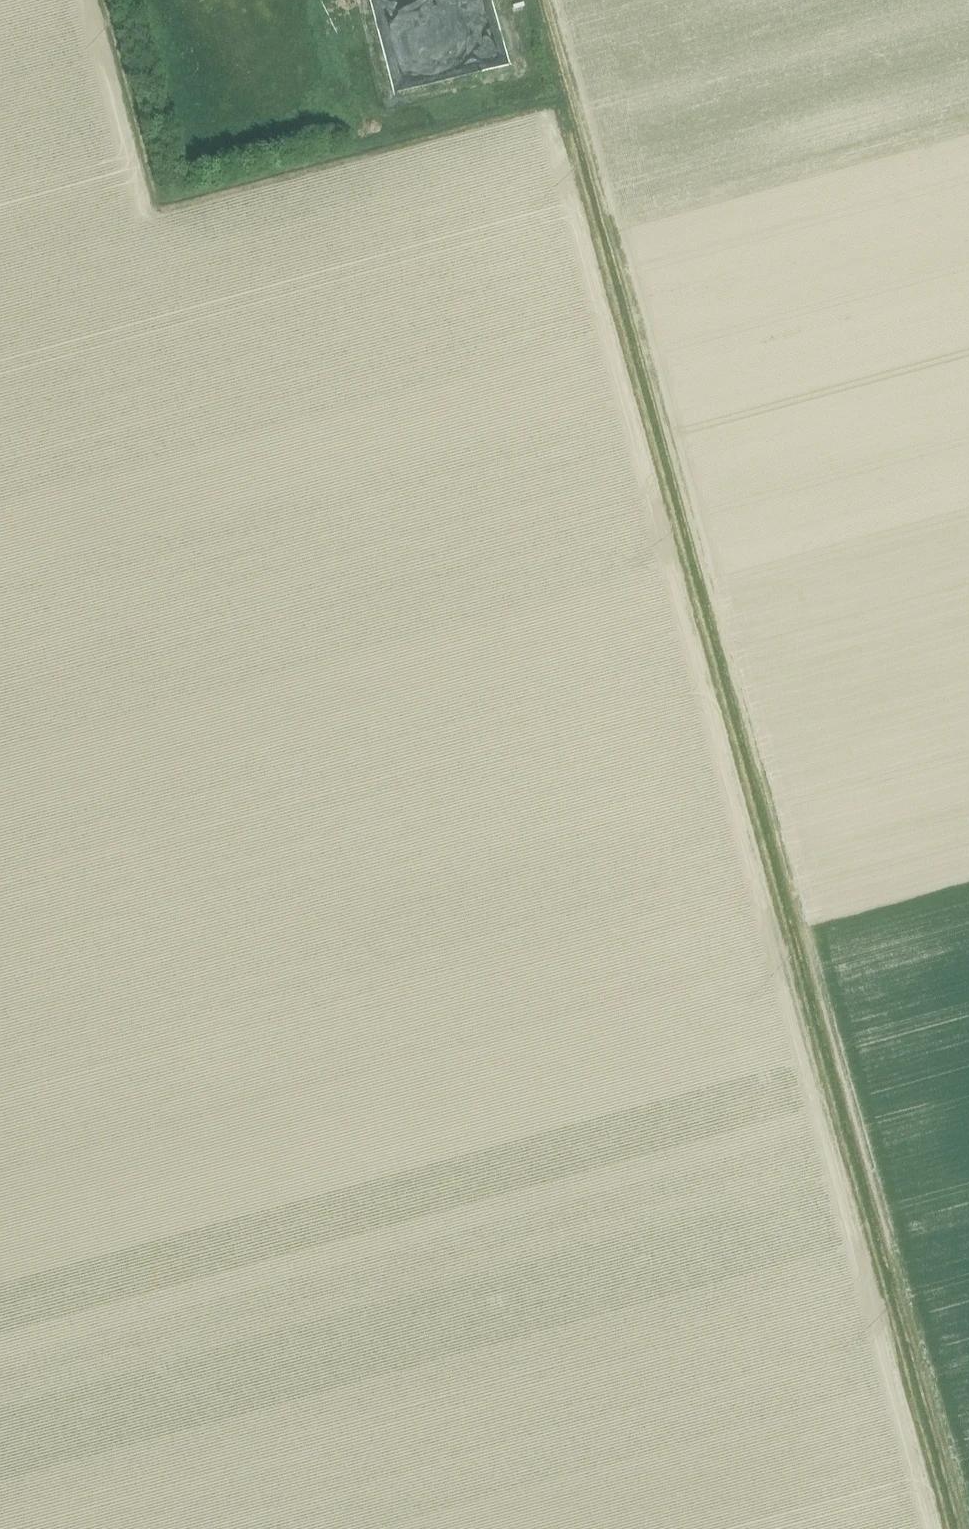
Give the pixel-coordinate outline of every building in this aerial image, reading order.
[(484,11),(463,13),(466,45),(479,44),(478,31),(486,30),(484,11)] [(371,122),(359,129),(364,139),(377,132),(371,122)]
